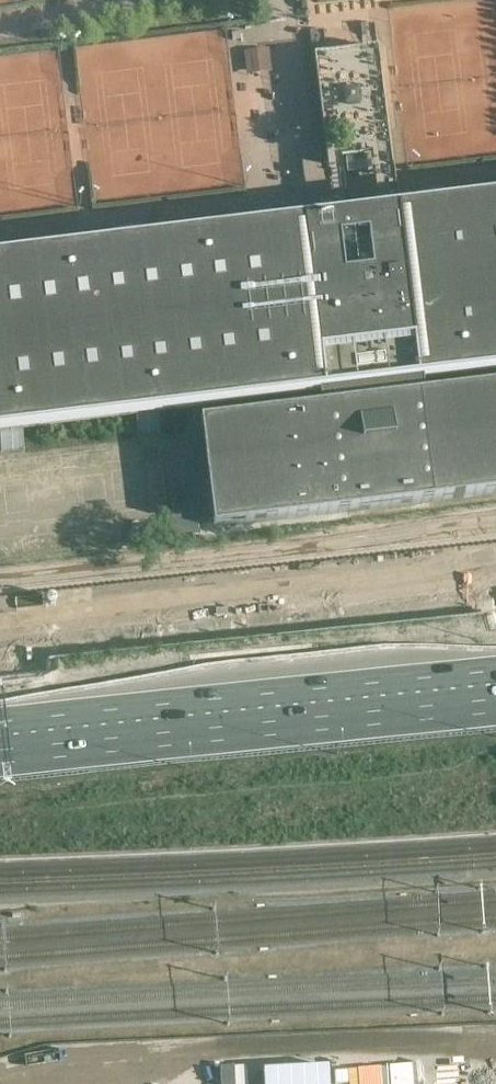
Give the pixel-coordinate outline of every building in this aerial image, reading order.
[(241,40),(240,32),(231,33),(232,41),(241,40)] [(246,77),(271,75),(269,52),(244,54),(246,77)] [(385,110),(379,60),(367,61),(367,62),(326,67),(325,66),(314,68),(320,117),(322,117),(322,115),(383,108),(383,110),(385,110)] [(337,217),(0,259),(0,433),(319,394),(320,407),(423,395),(422,381),(495,372),(495,198),(337,217)] [(423,395),(320,407),(199,422),(212,529),(495,495),(495,386),(423,395)]
